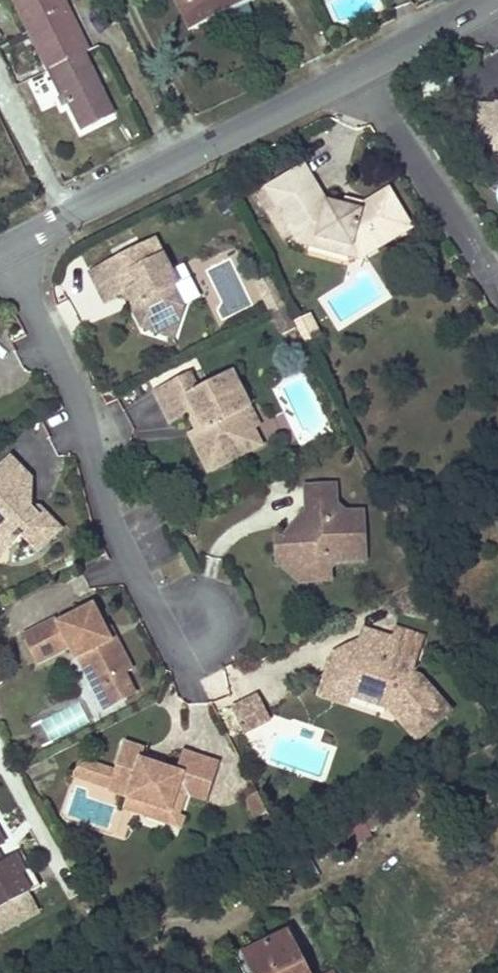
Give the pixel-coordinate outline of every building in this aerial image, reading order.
[(83,128),(113,113),(84,51),(59,0),(21,0),(83,128)] [(84,51),(95,46),(73,0),(59,0),(84,51)] [(192,24),(240,0),(180,0),(192,24)] [(475,141),(492,142),(491,152),(497,152),(497,102),(479,100),(475,141)] [(296,164),(258,187),(251,191),(276,235),(284,231),(295,225),(301,235),(346,244),(354,258),(406,228),(384,190),(357,205),(339,201),(336,208),(319,204),(296,164)] [(295,225),(284,231),(291,244),(354,258),(346,244),(301,235),(295,225)] [(152,240),(87,274),(95,290),(119,278),(132,303),(127,305),(139,328),(156,319),(174,326),(181,306),(171,286),(164,273),(168,271),(152,240)] [(164,273),(171,286),(175,284),(168,271),(164,273)] [(267,277),(254,283),(267,310),(280,304),(267,277)] [(101,302),(120,292),(127,305),(132,303),(119,278),(95,290),(101,302)] [(298,303),(284,311),(292,328),(307,321),(298,303)] [(139,328),(171,337),(174,326),(156,319),(139,328)] [(187,374),(152,393),(168,424),(187,414),(193,411),(202,429),(196,432),(188,436),(198,456),(205,452),(224,459),(241,450),(236,440),(252,431),(241,410),(247,406),(229,372),(196,390),(187,374)] [(187,414),(196,432),(202,429),(193,411),(187,414)] [(243,454),(259,446),(252,431),(236,440),(241,450),(224,459),(205,452),(198,456),(207,473),(226,463),(243,454)] [(37,510),(30,510),(27,512),(14,498),(30,482),(6,458),(0,465),(0,551),(9,551),(20,540),(35,556),(59,533),(37,510)] [(333,484),(305,486),(308,525),(297,537),(275,538),(276,557),(291,556),(302,566),(303,583),(328,581),(328,561),(363,559),(360,509),(334,511),(333,484)] [(4,555),(9,551),(0,551),(0,559),(4,555)] [(277,564),(297,583),(303,583),(302,566),(291,556),(276,557),(277,564)] [(52,619),(20,636),(35,666),(68,650),(74,663),(77,662),(86,657),(110,704),(131,693),(122,675),(130,671),(114,640),(109,643),(102,630),(91,607),(55,625),(52,619)] [(107,627),(102,630),(109,643),(114,640),(107,627)] [(389,698),(388,701),(399,715),(395,719),(413,741),(449,712),(447,710),(421,678),(409,675),(421,635),(396,627),(392,640),(361,630),(355,650),(346,647),(330,656),(322,684),(347,691),(349,686),(389,698)] [(86,657),(77,662),(100,708),(110,704),(86,657)] [(347,691),(322,684),(318,694),(344,702),(345,698),(388,711),(395,719),(399,715),(388,701),(389,698),(349,686),(347,691)] [(254,700),(232,711),(239,725),(261,713),(254,700)] [(261,713),(239,725),(244,735),(266,723),(261,713)] [(141,750),(122,744),(114,770),(86,762),(73,778),(109,789),(108,793),(127,799),(124,806),(148,813),(149,808),(170,814),(177,792),(206,800),(218,762),(180,751),(174,770),(161,767),(138,760),(140,753),(141,750)] [(138,760),(161,767),(164,760),(140,753),(138,760)] [(435,773),(336,822),(347,845),(370,834),(366,827),(398,811),(395,807),(440,784),(435,773)] [(257,821),(268,816),(259,798),(248,804),(257,821)] [(122,812),(167,825),(170,814),(149,808),(148,813),(124,806),(122,812)] [(25,891),(40,883),(22,850),(0,862),(0,904),(25,891)] [(0,904),(0,934),(38,914),(25,891),(0,904)] [(303,951),(291,926),(249,944),(252,950),(282,934),(293,956),(297,954),(303,951)] [(249,944),(234,952),(245,972),(307,972),(297,954),(293,956),(282,934),(252,950),(249,944)]
